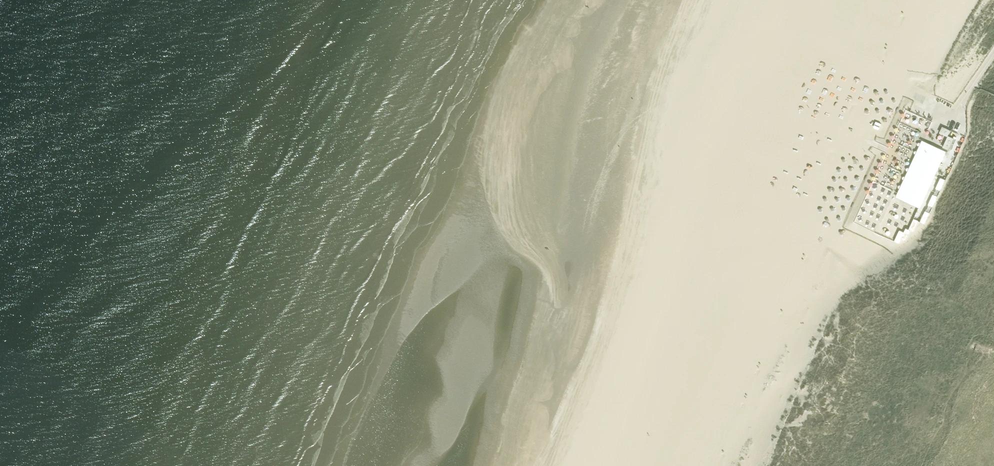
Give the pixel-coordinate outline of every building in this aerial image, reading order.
[(940,131),(948,135),(950,128),(942,125),(940,131)] [(949,149),(954,137),(948,134),(943,146),(949,149)] [(921,140),(895,198),(922,210),(948,152),(921,140)]
